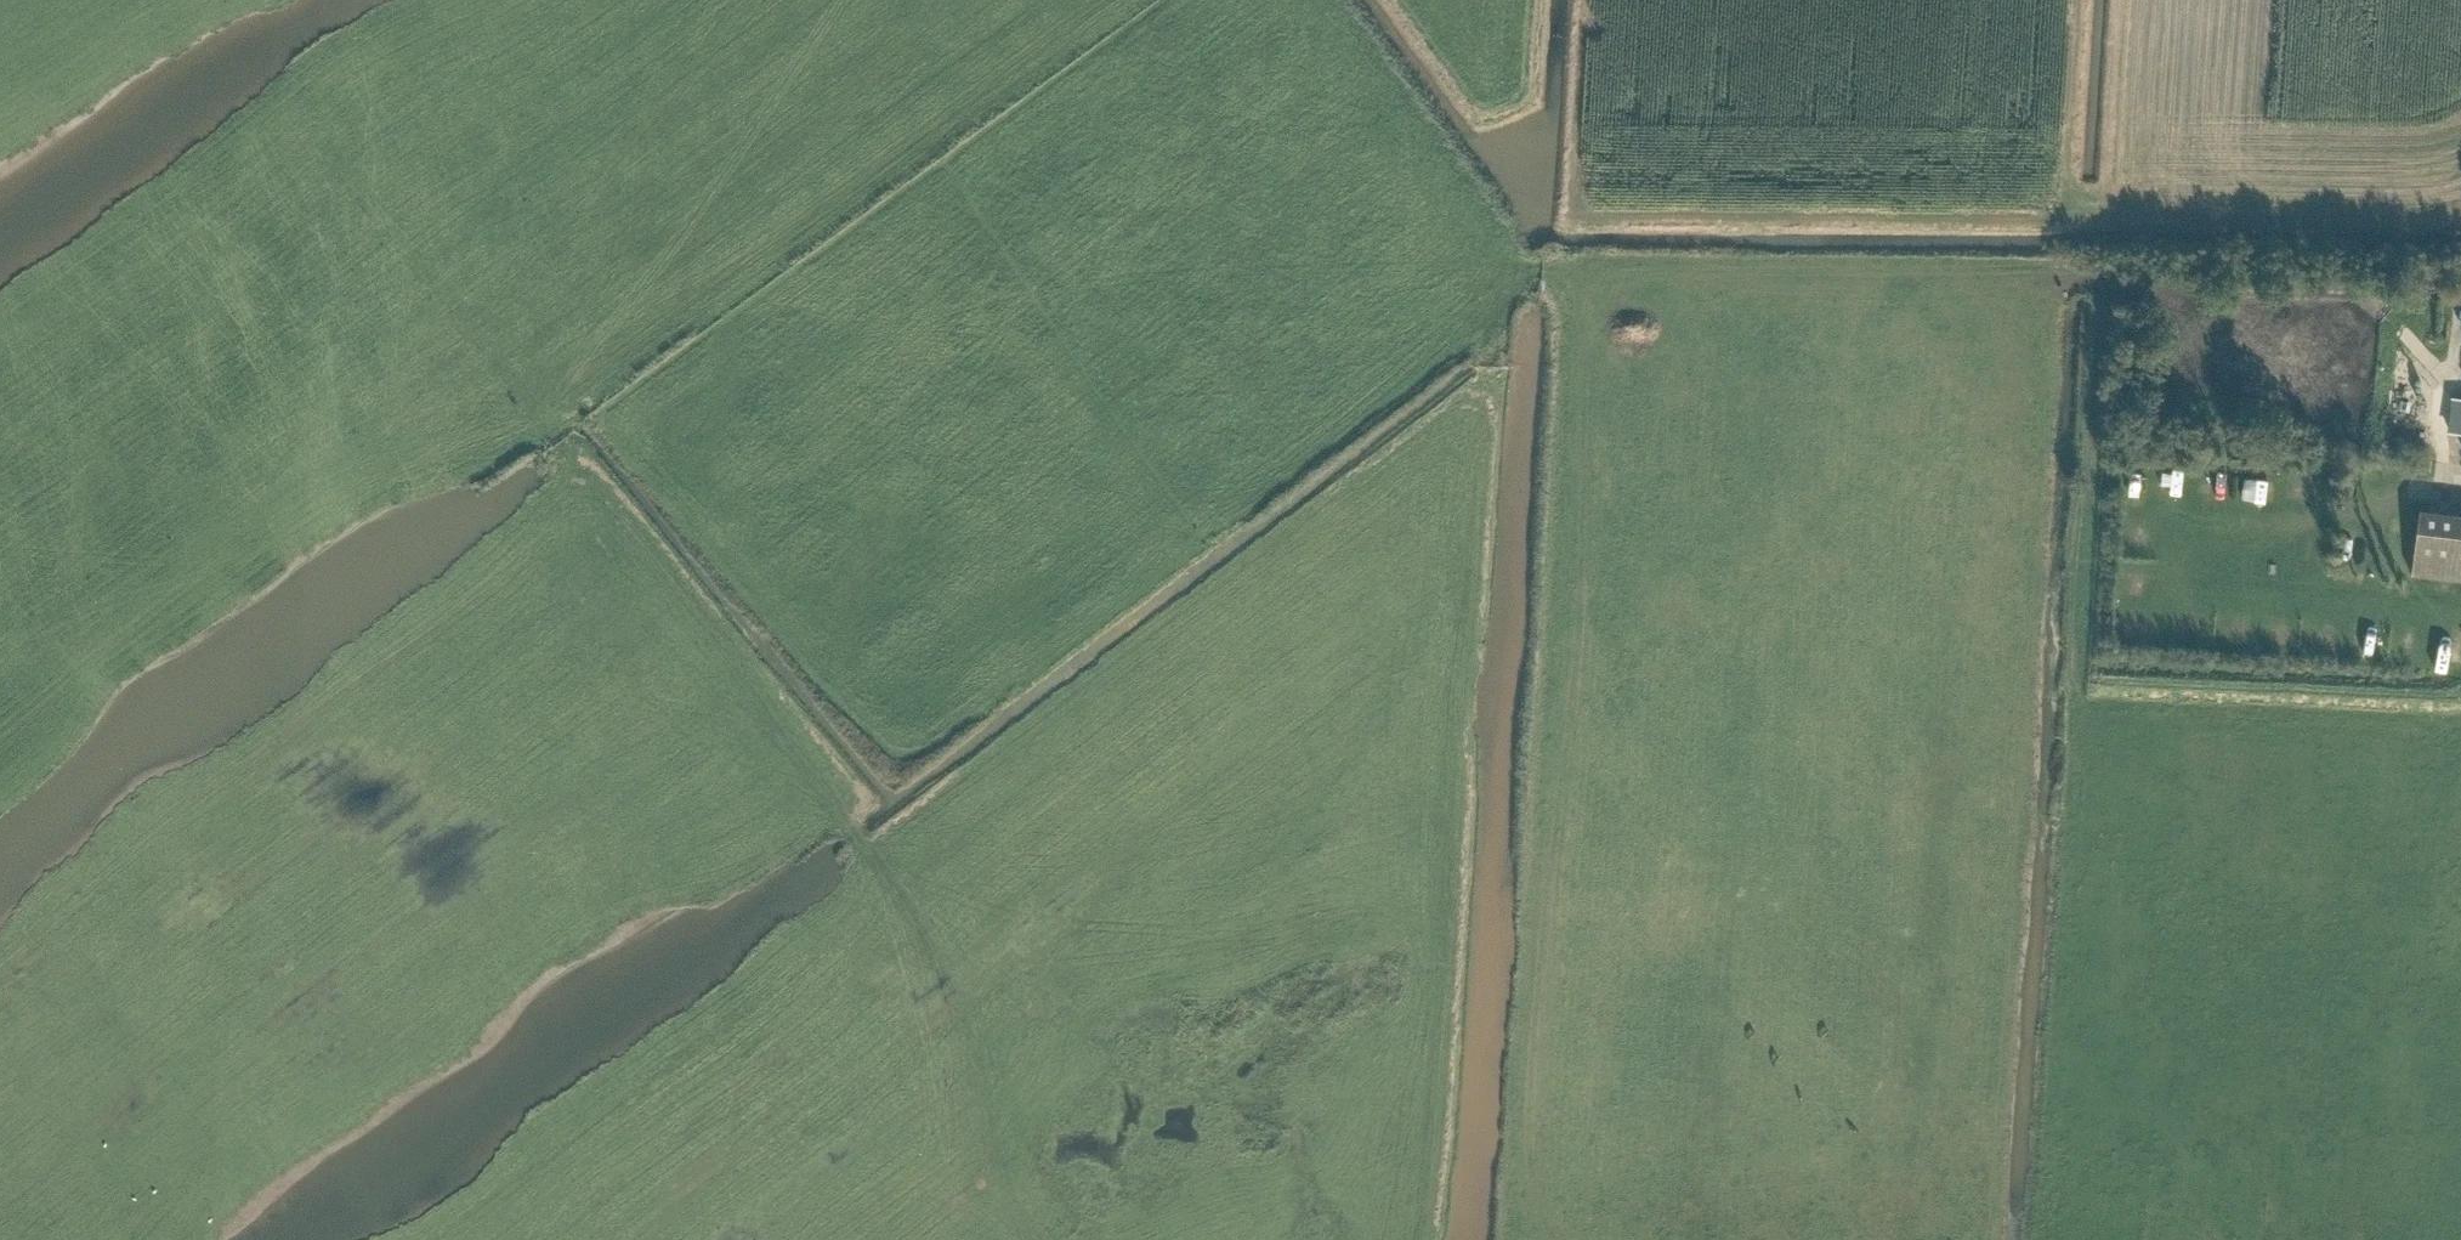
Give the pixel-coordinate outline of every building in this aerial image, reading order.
[(2452,395),(2448,433),(2460,434),(2460,396),(2452,395)] [(2412,575),(2460,582),(2460,514),(2419,509),(2412,575)]
